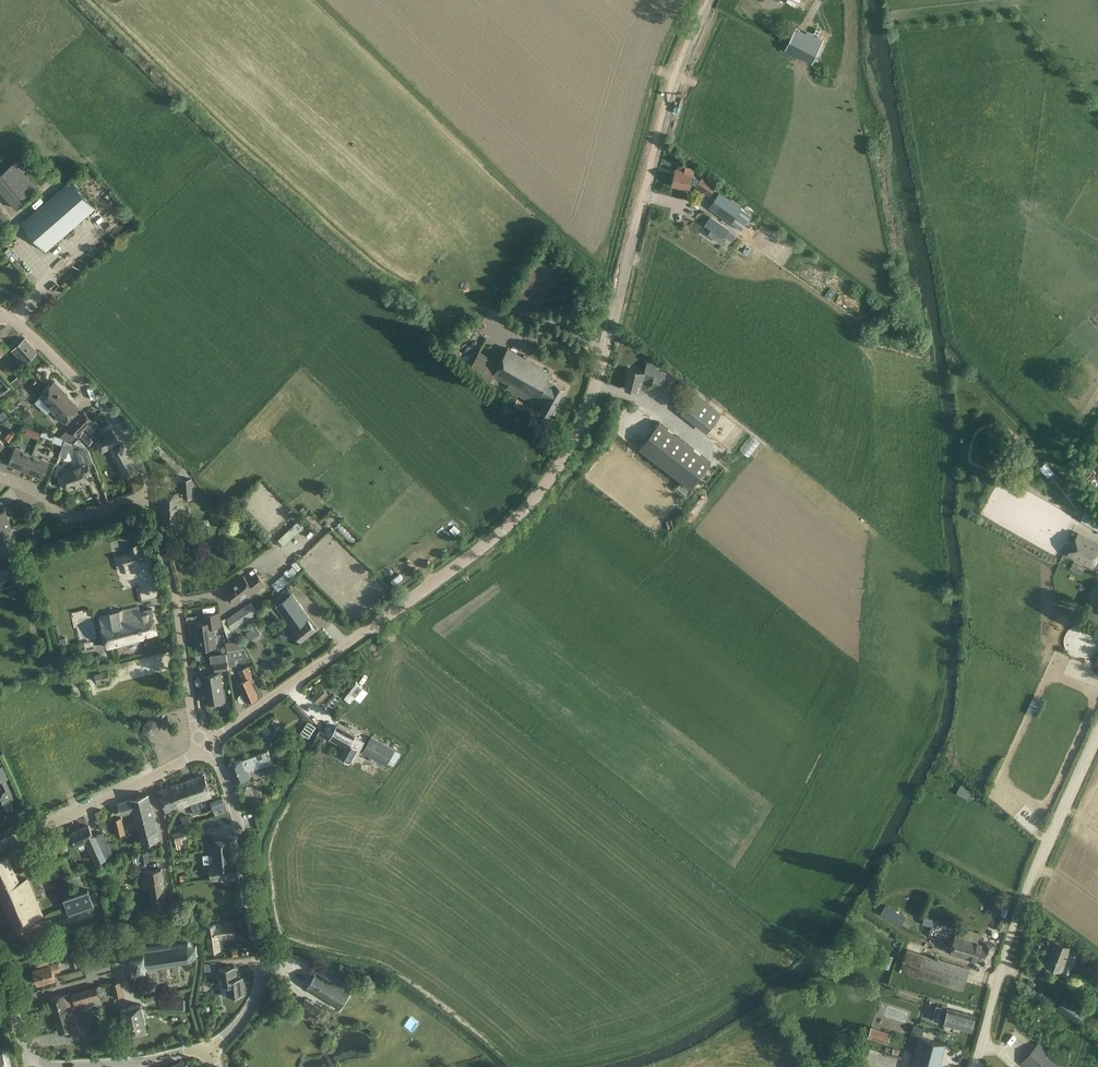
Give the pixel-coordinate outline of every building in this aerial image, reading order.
[(803,11),(808,0),(786,0),(785,2),(803,11)] [(796,28),(785,50),(810,62),(822,39),(808,32),(807,34),(796,28)] [(15,209),(37,191),(15,163),(0,175),(0,190),(15,209)] [(693,175),(694,169),(685,167),(684,172),(675,170),(672,184),(690,188),(691,182),(696,185),(696,186),(709,195),(716,185),(703,176),(700,180),(693,175)] [(22,223),(46,251),(95,208),(71,180),(22,223)] [(708,207),(740,230),(750,216),(718,194),(708,207)] [(11,221),(0,208),(0,230),(11,221)] [(710,216),(705,225),(711,229),(708,235),(720,243),(730,229),(710,216)] [(830,287),(824,296),(830,300),(836,291),(830,287)] [(500,326),(510,334),(515,327),(505,319),(500,326)] [(12,350),(24,364),(37,352),(25,338),(12,350)] [(533,403),(535,400),(543,404),(541,408),(550,414),(565,388),(549,379),(552,373),(508,348),(500,362),(480,350),(471,366),(489,382),(493,376),(508,384),(506,388),(533,403)] [(656,370),(658,363),(647,361),(644,372),(630,368),(625,388),(639,392),(643,377),(653,379),(651,387),(662,389),(666,372),(656,370)] [(681,376),(666,365),(663,368),(678,380),(681,376)] [(22,381),(19,376),(11,382),(15,387),(22,381)] [(55,381),(47,389),(40,396),(53,409),(52,410),(64,422),(79,407),(62,391),(63,390),(55,381)] [(682,413),(700,428),(715,408),(697,394),(689,404),(682,413)] [(527,405),(518,399),(514,406),(523,412),(527,405)] [(22,415),(27,423),(34,418),(29,410),(22,415)] [(71,441),(77,435),(92,421),(84,413),(60,437),(71,441)] [(95,420),(90,425),(93,429),(99,424),(95,420)] [(711,462),(659,422),(639,448),(690,488),(711,462)] [(27,427),(24,434),(37,440),(40,433),(27,427)] [(5,438),(11,443),(17,436),(11,431),(5,438)] [(97,440),(95,441),(101,453),(106,450),(107,451),(110,449),(111,451),(120,445),(112,431),(96,439),(96,440),(97,440)] [(90,439),(81,434),(76,442),(86,446),(90,439)] [(52,442),(63,446),(65,440),(54,436),(52,442)] [(69,448),(71,442),(65,440),(63,446),(69,448)] [(63,472),(64,476),(59,478),(62,487),(67,485),(69,488),(80,484),(79,482),(87,479),(88,482),(88,481),(86,475),(90,473),(87,466),(93,464),(88,450),(73,442),(79,461),(81,465),(63,472)] [(138,471),(123,443),(120,445),(111,451),(126,478),(138,471)] [(1005,445),(999,454),(1005,458),(1011,449),(1005,445)] [(9,464),(25,471),(32,455),(15,449),(9,464)] [(32,455),(25,471),(42,478),(48,462),(32,455)] [(185,498),(193,497),(192,478),(183,479),(184,494),(185,498)] [(679,484),(675,490),(683,497),(688,490),(679,484)] [(180,493),(171,494),(161,495),(163,525),(183,523),(180,493)] [(303,507),(298,512),(317,533),(320,529),(313,521),(315,519),(303,507)] [(11,528),(5,511),(0,512),(0,532),(11,528)] [(294,526),(283,535),(278,539),(284,546),(289,541),(299,532),(294,526)] [(0,532),(0,551),(17,545),(11,528),(0,532)] [(1066,555),(1092,569),(1093,567),(1097,570),(1097,545),(1077,534),(1066,555)] [(143,561),(139,544),(129,546),(130,552),(116,555),(120,572),(131,569),(130,564),(143,561)] [(1073,561),(1070,568),(1081,574),(1085,567),(1073,561)] [(11,579),(7,569),(0,572),(0,583),(11,579)] [(252,570),(243,577),(233,584),(225,591),(235,604),(253,589),(255,591),(263,585),(256,574),(252,570)] [(291,581),(284,573),(272,584),(278,591),(291,581)] [(310,618),(303,609),(290,594),(285,588),(271,600),(293,630),(293,631),(301,640),(315,629),(308,619),(310,618)] [(257,610),(251,602),(227,618),(221,620),(228,642),(241,638),(239,632),(256,619),(252,613),(257,610)] [(107,646),(133,640),(143,637),(143,635),(158,632),(152,609),(138,612),(137,608),(100,616),(107,646)] [(197,649),(208,648),(210,647),(217,647),(214,625),(221,624),(220,613),(204,615),(205,622),(194,624),(197,649)] [(255,626),(245,633),(250,640),(260,634),(255,626)] [(60,638),(59,639),(60,646),(67,644),(66,637),(60,638)] [(235,641),(226,642),(225,643),(227,653),(243,649),(241,639),(235,641)] [(227,661),(215,663),(216,671),(228,670),(227,661)] [(239,682),(243,694),(239,695),(238,698),(240,701),(242,702),(246,700),(247,702),(257,697),(249,678),(252,677),(247,667),(239,670),(244,680),(239,682)] [(79,670),(71,672),(73,683),(82,682),(79,670)] [(108,672),(94,675),(96,684),(110,681),(108,672)] [(221,673),(202,676),(206,703),(212,702),(212,703),(214,703),(214,702),(225,700),(221,673)] [(321,688),(320,690),(312,698),(319,705),(328,695),(321,688)] [(1029,712),(1037,715),(1044,697),(1035,694),(1029,712)] [(148,720),(144,724),(144,730),(149,734),(155,734),(159,729),(158,723),(154,719),(148,720)] [(308,721),(301,732),(309,738),(316,726),(308,721)] [(266,724),(260,729),(265,736),(271,732),(266,724)] [(330,738),(339,744),(347,748),(354,735),(337,726),(330,738)] [(369,759),(384,768),(395,751),(372,737),(363,752),(370,756),(369,759)] [(235,783),(251,777),(248,771),(272,763),(268,751),(228,765),(235,783)] [(9,778),(3,765),(0,766),(0,782),(9,778)] [(181,782),(189,804),(211,797),(204,775),(181,782)] [(349,776),(345,785),(368,797),(373,788),(349,776)] [(0,783),(0,784),(3,791),(0,793),(0,809),(1,812),(14,806),(11,799),(14,798),(6,780),(0,783)] [(189,804),(181,782),(158,790),(166,812),(189,804)] [(956,793),(967,798),(971,792),(961,786),(956,793)] [(160,839),(148,795),(130,799),(130,800),(118,803),(121,815),(132,812),(141,844),(160,839)] [(222,798),(210,802),(213,809),(225,804),(222,798)] [(194,815),(201,812),(199,807),(192,809),(194,815)] [(189,815),(181,817),(183,825),(191,823),(189,815)] [(117,836),(125,834),(121,818),(113,820),(117,836)] [(76,844),(79,849),(81,851),(85,849),(85,846),(88,845),(91,853),(93,852),(89,854),(92,863),(111,855),(101,833),(94,836),(92,837),(87,826),(71,833),(76,844)] [(187,830),(171,833),(173,842),(189,838),(187,830)] [(234,840),(207,844),(211,880),(239,876),(234,840)] [(141,864),(149,863),(148,852),(140,854),(141,864)] [(42,915),(29,885),(31,884),(30,882),(28,883),(26,879),(18,883),(7,856),(0,859),(0,894),(15,927),(42,915)] [(75,859),(69,862),(73,872),(79,869),(75,859)] [(167,907),(162,868),(141,871),(143,890),(149,889),(152,909),(167,907)] [(68,917),(94,908),(88,889),(62,898),(68,917)] [(907,919),(886,907),(881,915),(902,927),(907,919)] [(241,918),(235,919),(236,928),(243,927),(241,918)] [(933,920),(925,918),(923,925),(931,927),(933,920)] [(209,951),(220,950),(219,940),(235,937),(233,922),(206,926),(209,951)] [(979,934),(957,928),(949,952),(989,964),(995,944),(978,939),(979,934)] [(985,937),(996,940),(998,931),(992,930),(991,933),(987,932),(985,937)] [(901,971),(952,987),(963,990),(969,969),(925,956),(928,947),(910,941),(901,971)] [(1055,941),(1045,965),(1056,969),(1059,970),(1068,974),(1069,974),(1079,951),(1072,948),(1069,947),(1065,945),(1055,941)] [(133,968),(137,967),(146,966),(146,968),(176,964),(176,962),(190,960),(190,961),(191,961),(190,960),(196,956),(197,956),(198,955),(197,955),(196,947),(197,947),(196,946),(195,946),(188,943),(188,942),(187,943),(187,944),(173,946),(172,944),(143,948),(144,951),(131,953),(133,968)] [(81,964),(77,948),(66,951),(70,967),(81,964)] [(48,957),(46,957),(35,960),(38,968),(34,969),(38,984),(54,980),(52,973),(60,971),(59,967),(61,966),(59,962),(50,965),(48,957)] [(204,964),(205,972),(216,971),(215,962),(204,964)] [(220,986),(221,985),(222,996),(245,994),(243,976),(237,977),(235,966),(218,968),(220,986)] [(335,984),(326,978),(317,972),(307,988),(340,1009),(350,993),(344,990),(345,987),(345,985),(338,981),(337,982),(335,984)] [(121,981),(111,983),(114,997),(124,995),(121,981)] [(72,993),(73,997),(75,1006),(84,1004),(85,1007),(101,1002),(100,996),(105,995),(102,985),(72,993)] [(78,1027),(70,998),(69,994),(50,998),(60,1033),(78,1027)] [(1065,996),(1056,1008),(1078,1024),(1087,1011),(1065,996)] [(305,998),(297,1011),(305,1016),(305,1015),(308,1018),(313,1022),(322,1009),(305,998)] [(141,1004),(122,1009),(128,1036),(147,1031),(141,1004)] [(789,1004),(785,1007),(789,1013),(793,1011),(789,1004)] [(943,1023),(960,1027),(971,1030),(975,1015),(947,1008),(943,1023)] [(924,1029),(913,1025),(911,1033),(920,1036),(924,1029)] [(888,1044),(891,1033),(871,1027),(868,1037),(888,1044)] [(945,1043),(919,1037),(911,1066),(938,1066),(945,1043)] [(1021,1063),(1025,1066),(1067,1066),(1049,1052),(1038,1043),(1032,1051),(1021,1063)]
